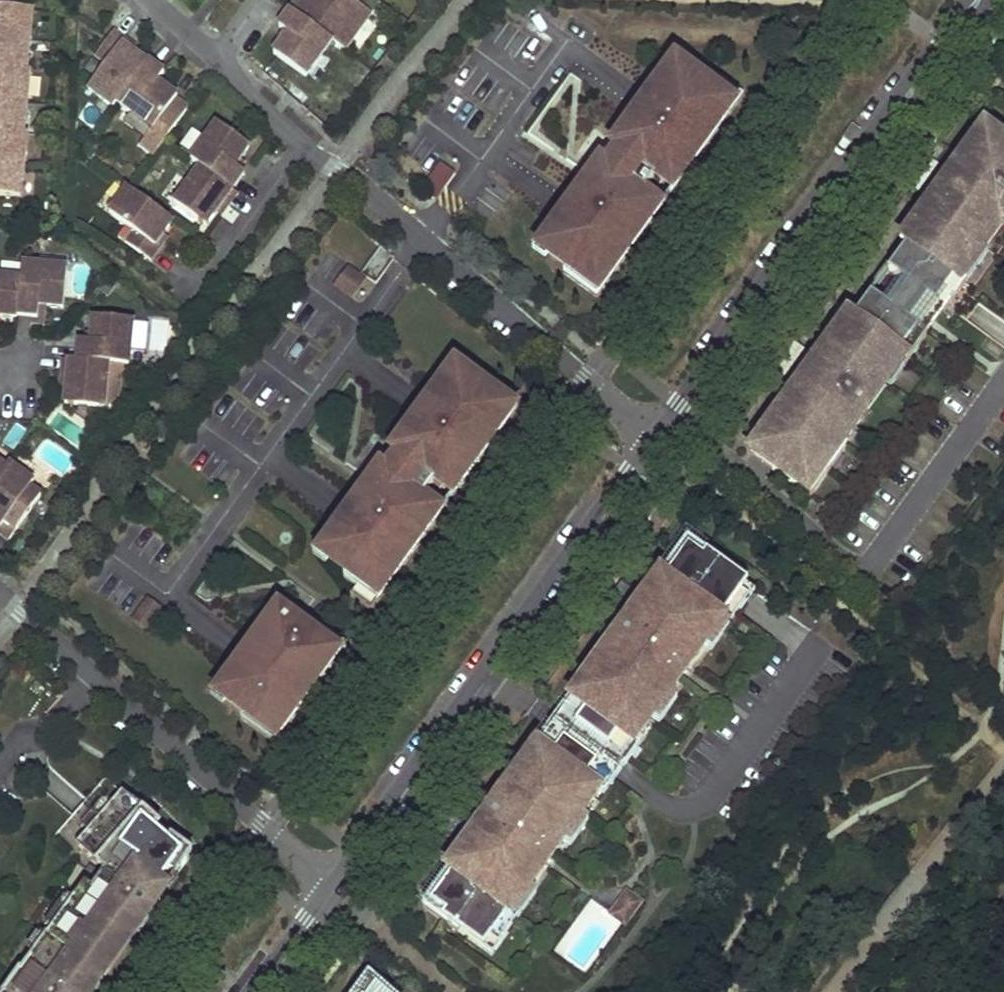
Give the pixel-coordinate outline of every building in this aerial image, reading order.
[(313,0),(307,0),(298,13),(301,16),(313,0)] [(351,52),(377,15),(356,0),(313,0),(301,16),(338,43),(351,52)] [(34,42),(37,11),(0,7),(0,39),(34,42)] [(281,57),(312,80),(338,43),(301,16),(298,13),(286,31),(290,34),(295,37),(289,46),(281,57)] [(94,91),(120,109),(127,100),(153,64),(139,54),(128,46),(131,42),(119,33),(102,57),(113,65),(94,91)] [(289,46),(295,37),(290,34),(284,43),(289,46)] [(31,74),(34,42),(0,39),(0,71),(31,74)] [(131,42),(128,46),(139,54),(143,50),(131,42)] [(593,162),(534,242),(571,269),(598,289),(656,209),(651,206),(668,183),(672,186),(731,107),(667,60),(609,140),(622,149),(605,172),(593,162)] [(185,86),(154,63),(153,64),(127,100),(168,129),(180,112),(170,106),(177,96),(185,86)] [(32,105),(34,74),(31,74),(0,71),(0,102),(32,105)] [(571,269),(566,275),(599,299),(747,98),(726,83),(720,90),(708,81),(704,87),(731,107),(672,186),(668,183),(651,206),(656,209),(598,289),(571,269)] [(177,96),(170,106),(175,109),(182,100),(177,96)] [(32,105),(0,102),(0,133),(28,136),(32,105)] [(256,147),(224,124),(197,160),(206,167),(238,190),(250,174),(245,171),(241,167),(248,158),(256,147)] [(32,137),(28,136),(0,133),(0,164),(28,166),(32,137)] [(977,134),(966,149),(971,152),(975,156),(990,137),(985,133),(982,137),(977,134)] [(904,287),(935,310),(973,259),(977,262),(983,254),(1003,225),(1003,147),(990,137),(975,156),(971,152),(914,229),(920,233),(905,252),(888,276),(904,287)] [(248,158),(241,167),(245,171),(252,162),(248,158)] [(442,195),(457,169),(440,159),(425,185),(442,195)] [(927,162),(909,187),(919,194),(937,169),(927,162)] [(0,164),(0,196),(26,198),(28,166),(0,164)] [(238,190),(206,167),(179,204),(210,227),(220,214),(238,190)] [(149,220),(158,207),(136,190),(113,174),(94,199),(120,218),(112,229),(136,246),(145,234),(141,231),(149,220)] [(243,195),(238,190),(220,214),(226,218),(243,195)] [(693,205),(680,222),(688,227),(700,211),(693,205)] [(149,220),(141,231),(145,234),(153,223),(149,220)] [(905,252),(920,233),(914,229),(910,226),(899,241),(903,245),(901,248),(905,252)] [(904,287),(885,311),(917,334),(886,376),(892,379),(888,385),(892,388),(926,341),(944,316),(987,257),(983,254),(977,262),(973,259),(935,310),(904,287)] [(66,309),(70,270),(24,266),(23,280),(19,316),(40,318),(41,312),(41,306),(53,308),(66,309)] [(366,282),(350,270),(339,286),(355,298),(366,282)] [(0,278),(0,317),(3,317),(19,319),(19,316),(23,280),(0,278)] [(917,334),(885,311),(870,300),(856,320),(842,339),(837,335),(821,357),(824,359),(814,373),(811,371),(778,416),(782,420),(772,434),(768,430),(750,455),(773,471),(771,473),(800,494),(830,453),(835,457),(839,452),(859,423),(854,419),(861,408),(867,413),(888,385),(892,379),(886,376),(917,334)] [(72,344),(66,413),(110,417),(114,371),(134,372),(135,353),(148,354),(147,375),(162,376),(167,317),(149,315),(149,324),(92,319),(89,345),(72,344)] [(839,323),(833,332),(837,335),(842,339),(856,320),(851,316),(848,320),(843,317),(839,323)] [(803,354),(793,346),(774,371),(785,378),(803,354)] [(821,357),(811,371),(814,373),(824,359),(821,357)] [(372,467),(314,546),(351,574),(377,593),(435,514),(430,510),(447,487),(452,491),(510,411),(483,391),(446,364),(388,444),(401,454),(385,476),(372,467)] [(351,574),(346,580),(358,589),(352,596),(373,611),(521,409),(487,385),(483,391),(510,411),(452,491),(447,487),(430,510),(435,514),(377,593),(351,574)] [(774,413),(763,427),(768,430),(772,434),(782,420),(778,416),(774,413)] [(830,453),(800,494),(809,501),(843,454),(839,452),(835,457),(830,453)] [(11,464),(7,469),(0,480),(0,526),(3,528),(0,532),(12,541),(29,517),(18,509),(36,483),(11,464)] [(470,509),(459,525),(467,530),(478,515),(470,509)] [(706,559),(684,544),(652,589),(657,593),(647,606),(642,603),(613,643),(618,646),(608,660),(603,656),(570,702),(576,706),(565,722),(620,761),(719,625),(729,611),(740,596),(714,577),(719,569),(706,559)] [(657,593),(652,589),(642,603),(647,606),(657,593)] [(618,607),(608,599),(599,612),(609,619),(618,607)] [(149,600),(135,620),(148,629),(162,609),(149,600)] [(306,635),(269,607),(211,687),(247,714),(274,733),(332,654),(306,635)] [(247,714),(243,720),(276,745),(349,645),(328,629),(323,637),(311,629),(306,635),(332,654),(274,733),(247,714)] [(618,646),(613,643),(603,656),(608,660),(618,646)] [(366,653),(355,669),(362,674),(374,659),(366,653)] [(570,702),(535,751),(541,756),(552,740),(606,780),(607,779),(619,763),(620,761),(565,722),(576,706),(570,702)] [(535,751),(502,797),(506,801),(497,814),(492,810),(463,851),(468,854),(458,867),(453,864),(420,910),(445,928),(455,935),(460,927),(487,946),(540,871),(606,780),(552,740),(541,756),(535,751)] [(159,903),(154,900),(162,889),(167,892),(194,854),(173,839),(170,843),(141,818),(146,812),(125,794),(113,807),(91,832),(78,847),(108,873),(94,893),(87,888),(75,904),(54,932),(47,941),(38,954),(23,974),(22,973),(8,991),(95,991),(159,903)] [(506,801),(502,797),(492,810),(497,814),(506,801)] [(113,807),(105,800),(82,825),(91,832),(113,807)] [(458,807),(449,819),(459,827),(468,814),(458,807)] [(468,854),(463,851),(453,864),(458,867),(468,854)] [(159,903),(167,892),(162,889),(154,900),(159,903)] [(621,926),(622,926),(636,906),(624,897),(617,907),(621,910),(614,920),(621,926)] [(75,904),(66,898),(46,926),(54,932),(75,904)] [(184,898),(165,924),(175,932),(194,906),(184,898)] [(621,910),(617,907),(610,917),(614,920),(621,910)] [(47,941),(39,934),(28,948),(38,954),(47,941)] [(367,983),(361,991),(378,991),(367,983)]
